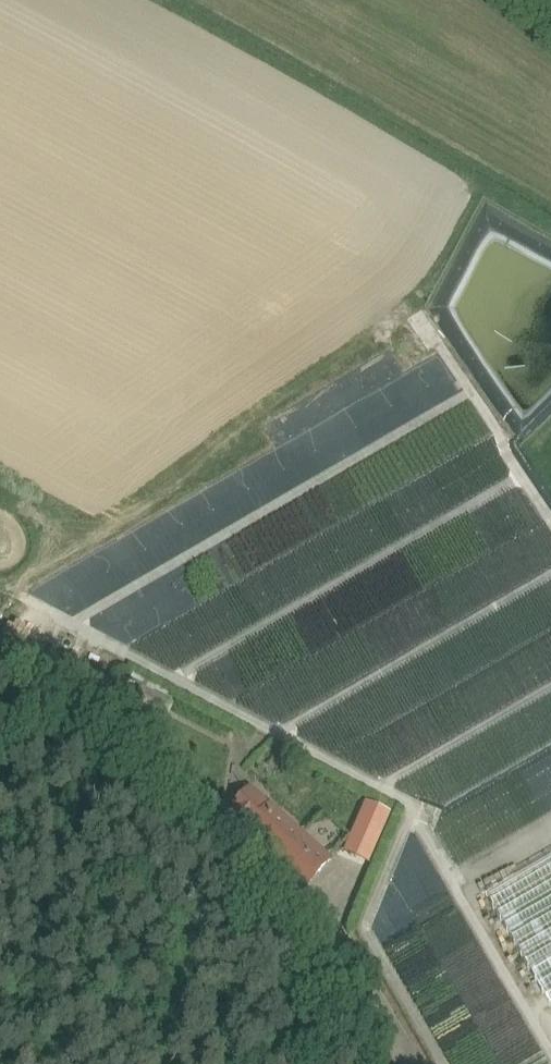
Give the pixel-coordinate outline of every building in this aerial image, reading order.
[(141,685),(131,705),(163,722),(174,702),(141,685)] [(249,827),(310,883),(331,859),(251,785),(229,809),(221,801),(206,818),(233,844),(249,827)] [(393,813),(381,808),(371,833),(383,838),(393,813)] [(550,1001),(550,859),(489,895),(550,1001)]
